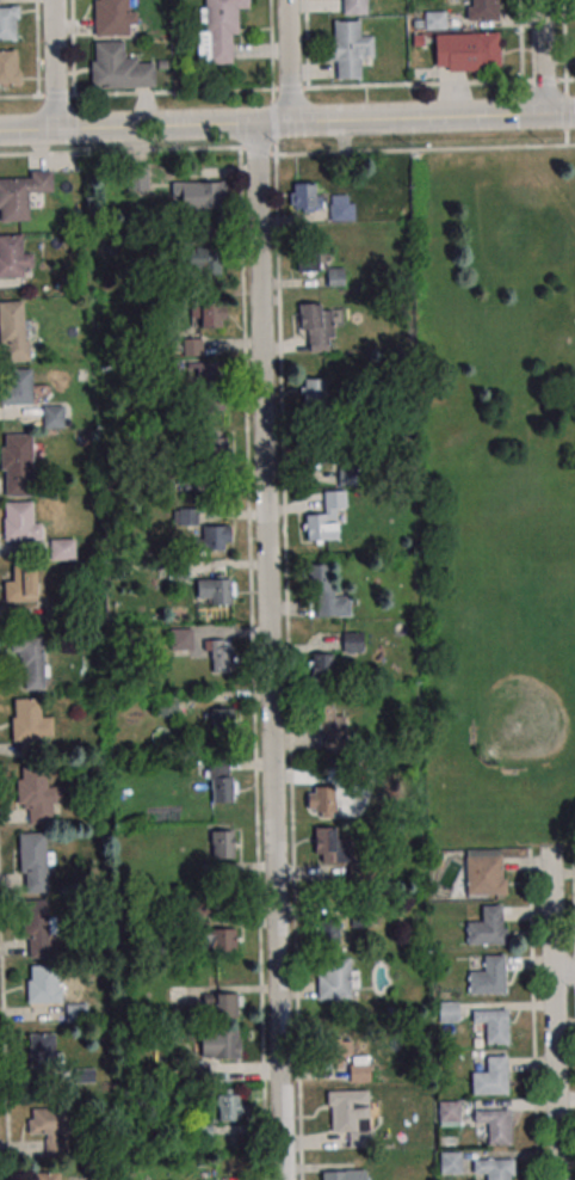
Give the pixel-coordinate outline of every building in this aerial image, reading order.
[(95,36),(129,35),(128,0),(94,0),(95,36)] [(205,8),(202,8),(202,30),(198,30),(198,64),(232,64),(232,35),(238,35),(238,9),(249,9),(249,0),(205,0),(205,8)] [(342,17),(367,17),(367,0),(342,0),(342,17)] [(499,20),(499,0),(467,0),(467,20),(499,20)] [(17,42),(17,21),(20,21),(20,8),(0,9),(0,42),(17,42)] [(425,12),(446,12),(446,30),(426,31),(425,12)] [(361,79),(361,58),(373,58),(373,35),(360,35),(360,21),(330,21),(330,63),(336,63),(336,79),(361,79)] [(500,33),(435,33),(435,71),(500,71),(500,33)] [(91,88),(155,88),(155,59),(125,59),(124,41),(91,41),(91,88)] [(23,85),(0,85),(0,52),(18,51),(18,73),(21,72),(23,85)] [(147,190),(147,167),(130,167),(130,190),(147,190)] [(28,221),(28,193),(53,193),(53,171),(27,171),(27,178),(0,179),(0,221),(28,221)] [(226,183),(182,183),(182,208),(226,208),(226,183)] [(315,183),(290,183),(290,210),(315,210),(315,183)] [(22,251),(22,235),(0,235),(0,277),(32,277),(32,251),(22,251)] [(297,272),(319,272),(319,246),(297,246),(297,272)] [(182,249),(182,273),(221,273),(221,249),(182,249)] [(343,269),(328,269),(328,285),(343,285),(343,269)] [(27,360),(27,301),(0,301),(0,361),(27,360)] [(225,328),(225,302),(193,302),(193,328),(225,328)] [(334,351),(332,303),(300,304),(301,352),(334,351)] [(183,355),(200,355),(200,339),(183,339),(183,355)] [(220,362),(194,362),(194,385),(220,385),(220,362)] [(33,404),(33,369),(2,369),(2,404),(33,404)] [(326,378),(301,378),(301,405),(326,405),(326,378)] [(223,414),(223,396),(200,396),(200,414),(223,414)] [(43,427),(65,427),(65,406),(43,406),(43,427)] [(32,433),(1,434),(2,496),(32,496),(32,433)] [(199,482),(212,482),(213,462),(228,462),(229,438),(201,436),(199,482)] [(301,438),(301,463),(343,463),(343,438),(301,438)] [(40,540),(39,501),(3,502),(3,541),(40,540)] [(302,513),(302,540),(339,540),(339,513),(302,513)] [(230,551),(230,525),(202,525),(202,550),(230,551)] [(49,560),(75,560),(75,539),(49,539),(49,560)] [(350,617),(350,593),(336,593),(336,564),(311,564),(311,617),(350,617)] [(4,579),(4,602),(36,602),(36,566),(12,566),(12,579),(4,579)] [(233,605),(233,576),(197,576),(197,605),(233,605)] [(171,628),(171,650),(192,650),(192,628),(171,628)] [(46,689),(46,634),(11,635),(11,657),(20,657),(20,690),(46,689)] [(233,673),(233,640),(206,640),(206,673),(233,673)] [(312,653),(312,683),(333,683),(333,653),(312,653)] [(176,694),(156,694),(156,715),(176,715),(176,694)] [(52,716),(39,716),(39,698),(12,698),(11,743),(52,744),(52,716)] [(346,715),(333,715),(333,699),(321,699),(321,752),(346,752),(346,715)] [(233,708),(212,708),(212,730),(233,730),(233,708)] [(211,803),(233,803),(233,766),(211,766),(211,803)] [(17,808),(29,808),(29,824),(58,824),(57,786),(47,786),(46,767),(17,768),(17,808)] [(337,817),(337,786),(306,786),(306,817),(337,817)] [(338,839),(338,827),(315,827),(315,862),(348,862),(348,839),(338,839)] [(234,858),(234,831),(210,831),(210,858),(234,858)] [(19,833),(20,892),(48,892),(48,833),(19,833)] [(466,896),(505,896),(505,850),(466,850),(466,896)] [(26,900),(27,957),(49,957),(49,899),(26,900)] [(482,906),(502,906),(503,944),(466,945),(466,922),(482,922),(482,906)] [(317,947),(339,947),(339,913),(317,913),(317,947)] [(236,951),(236,922),(197,922),(197,951),(236,951)] [(484,955),(503,955),(505,994),(469,995),(469,972),(484,971),(484,955)] [(318,998),(351,998),(351,985),(353,985),(353,959),(318,959),(318,998)] [(27,966),(27,1003),(62,1003),(62,966),(27,966)] [(239,992),(208,992),(208,1017),(239,1017),(239,992)] [(458,1022),(458,1002),(438,1002),(438,1022),(458,1022)] [(471,1010),(508,1010),(508,1045),(486,1045),(486,1024),(471,1024),(471,1010)] [(240,1059),(240,1030),(201,1030),(201,1059),(240,1059)] [(55,1033),(29,1033),(29,1062),(55,1062),(55,1033)] [(349,1082),(373,1082),(372,1056),(350,1056),(350,1039),(323,1039),(323,1068),(349,1067),(349,1082)] [(487,1057),(507,1056),(508,1094),(472,1095),(471,1073),(487,1073),(487,1057)] [(189,1079),(208,1079),(208,1064),(189,1064),(189,1079)] [(242,1090),(217,1090),(217,1121),(242,1121),(242,1090)] [(328,1091),(329,1132),(349,1132),(350,1146),(372,1146),(371,1090),(328,1091)] [(28,1135),(45,1135),(45,1158),(68,1158),(68,1108),(28,1108),(28,1135)] [(474,1111),(509,1111),(511,1145),(488,1145),(487,1124),(474,1124),(474,1111)] [(461,1174),(461,1152),(440,1152),(440,1174),(461,1174)] [(509,1176),(509,1179),(487,1179),(487,1174),(472,1174),(472,1160),(514,1160),(514,1175),(509,1176)] [(321,1179),(366,1179),(366,1170),(321,1170),(321,1179)]
